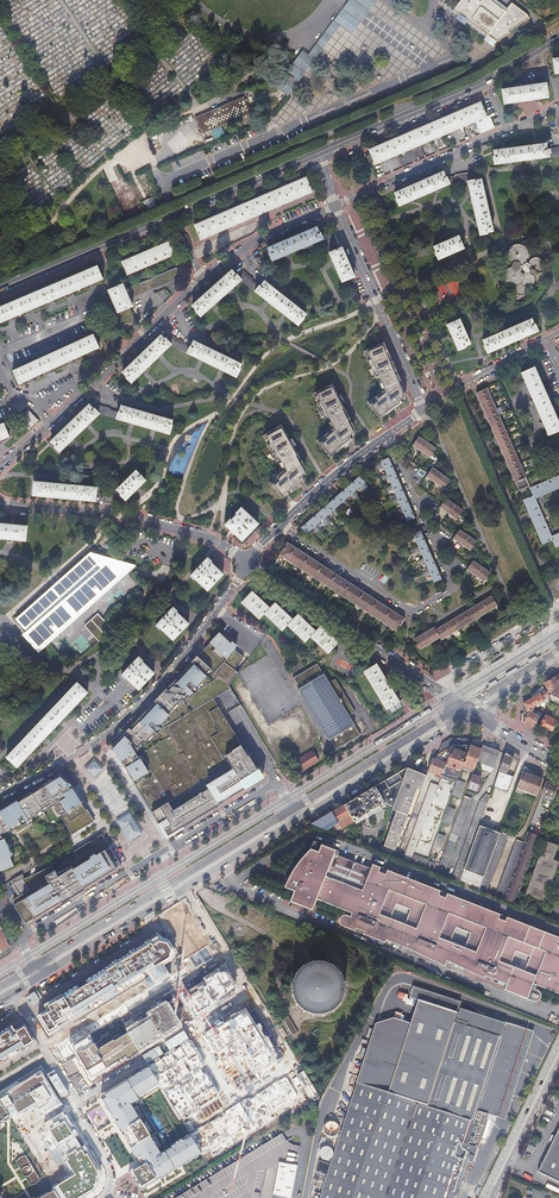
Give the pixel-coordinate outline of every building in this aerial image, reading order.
[(351,35),(366,17),(379,0),(352,0),(348,4),(335,22),(341,27),(351,35)] [(442,4),(457,15),(455,17),(464,24),(466,21),(486,35),(484,38),(488,41),(493,45),(495,42),(529,22),(525,13),(511,2),(506,8),(496,0),(444,0),(442,4)] [(335,22),(310,55),(317,60),(341,27),(335,22)] [(317,60),(310,55),(304,51),(298,59),(277,87),(289,96),(317,60)] [(546,83),(501,89),(504,104),(513,102),(514,105),(518,103),(518,102),(534,100),(534,102),(538,100),(538,99),(548,98),(546,83)] [(212,111),(219,128),(252,114),(245,97),(212,111)] [(475,121),(486,117),(480,102),(470,106),(446,116),(423,126),(400,136),(376,146),(368,150),(371,156),(374,162),(375,165),(475,121)] [(203,134),(219,128),(212,111),(195,117),(203,134)] [(486,117),(475,121),(480,133),(495,126),(490,115),(486,117)] [(547,158),(546,150),(545,144),(492,151),(494,165),(502,164),(502,165),(506,166),(509,163),(534,160),(537,162),(540,161),(540,159),(547,158)] [(547,158),(558,157),(558,148),(546,150),(547,158)] [(449,184),(446,178),(445,179),(442,172),(394,193),(397,200),(396,200),(399,206),(406,203),(407,205),(411,204),(411,201),(436,190),(439,192),(442,189),(441,188),(449,184)] [(467,182),(474,181),(473,174),(455,176),(455,177),(446,178),(449,184),(467,182)] [(232,209),(194,225),(200,240),(212,235),(234,226),(253,217),(278,207),(302,197),(312,192),(305,177),(232,209)] [(474,181),(467,182),(469,191),(468,191),(467,195),(471,196),(477,222),(474,224),(476,228),(478,227),(479,235),(486,234),(486,233),(493,231),(481,180),(480,180),(474,182),(474,181)] [(268,248),(270,254),(269,254),(272,261),(285,256),(285,257),(287,256),(289,256),(289,254),(306,247),(306,248),(308,247),(310,247),(309,245),(322,240),(319,233),(316,227),(268,248)] [(327,230),(319,233),(322,240),(329,253),(336,250),(327,230)] [(179,240),(182,247),(191,244),(187,236),(184,235),(180,237),(179,240)] [(436,253),(435,254),(438,260),(446,257),(447,258),(451,258),(450,255),(463,249),(458,237),(434,247),(436,253)] [(170,241),(121,262),(128,277),(177,256),(170,241)] [(512,246),(510,247),(509,247),(507,249),(506,250),(505,252),(505,254),(504,257),(505,259),(506,261),(508,263),(509,264),(510,265),(509,266),(509,268),(510,270),(508,271),(507,273),(506,274),(505,275),(505,277),(505,280),(506,282),(507,283),(508,284),(509,285),(511,286),(512,286),(515,286),(515,288),(515,290),(516,292),(517,293),(519,294),(521,294),(522,294),(525,293),(527,291),(527,290),(528,289),(528,288),(527,286),(529,285),(530,285),(532,284),(533,284),(535,282),(535,280),(538,281),(540,283),(543,282),(545,280),(546,277),(545,274),(543,273),(540,273),(537,273),(533,273),(534,272),(534,271),(534,270),(536,270),(538,269),(539,268),(540,267),(541,265),(541,264),(541,261),(540,259),(538,257),(537,256),(534,255),(532,255),(531,256),(529,257),(528,258),(527,259),(527,260),(527,262),(525,261),(524,261),(523,261),(524,259),(524,256),(524,253),(523,251),(522,250),(520,248),(519,247),(517,246),(514,246),(512,246)] [(348,262),(342,248),(336,250),(329,253),(334,266),(341,282),(354,277),(348,262)] [(98,266),(0,307),(0,323),(8,320),(8,321),(11,321),(13,321),(12,318),(27,312),(27,313),(30,313),(33,312),(31,310),(48,303),(49,304),(51,304),(54,303),(53,301),(67,295),(68,296),(70,296),(73,295),(72,293),(90,285),(90,287),(93,286),(95,286),(95,283),(103,280),(98,266)] [(154,291),(156,290),(156,291),(182,280),(177,269),(125,290),(130,300),(154,291)] [(201,316),(212,307),(213,307),(216,305),(215,304),(228,292),(229,292),(232,290),(232,289),(240,281),(232,271),(193,306),(197,311),(201,316)] [(264,281),(255,293),(284,314),(283,315),(286,318),(287,317),(297,325),(298,324),(299,325),(304,318),(303,317),(306,315),(264,281)] [(117,313),(129,309),(133,307),(130,300),(125,290),(123,284),(108,290),(111,298),(110,299),(111,302),(112,304),(114,304),(117,313)] [(129,309),(117,313),(122,326),(134,321),(129,309)] [(464,348),(464,347),(469,344),(459,319),(446,325),(452,338),(450,340),(452,344),(454,343),(457,350),(464,348)] [(538,332),(534,325),(533,325),(531,319),(483,340),(485,346),(484,347),(487,353),(496,350),(495,351),(500,351),(500,348),(525,337),(527,339),(530,336),(530,335),(538,332)] [(74,360),(87,355),(87,356),(90,355),(92,355),(91,352),(100,348),(94,335),(13,371),(19,385),(28,381),(29,383),(31,381),(33,380),(32,378),(47,372),(48,374),(50,373),(53,371),(53,370),(70,362),(71,363),(73,363),(75,362),(74,360)] [(161,355),(171,345),(161,335),(123,372),(127,377),(131,382),(142,373),(146,371),(145,370),(158,357),(159,358),(162,355),(161,355)] [(105,347),(111,353),(118,347),(112,341),(109,341),(106,344),(105,347)] [(187,352),(190,345),(176,341),(174,347),(187,352)] [(241,364),(194,341),(189,354),(199,359),(203,361),(220,369),(220,370),(223,372),(224,371),(232,375),(233,375),(236,376),(237,376),(241,368),(240,368),(241,364)] [(384,342),(364,351),(366,356),(369,355),(371,359),(368,361),(371,369),(374,374),(375,377),(379,375),(381,380),(385,390),(379,394),(375,397),(377,399),(370,404),(380,419),(394,409),(396,408),(398,406),(403,403),(402,402),(401,400),(403,399),(404,394),(401,387),(398,382),(401,381),(384,342)] [(544,427),(548,436),(558,431),(558,427),(534,367),(520,372),(524,382),(522,382),(524,387),(526,386),(532,401),(530,401),(532,406),(535,405),(542,423),(540,423),(542,428),(544,427)] [(317,403),(321,411),(323,416),(325,419),(329,417),(330,421),(334,428),(328,433),(324,435),(326,437),(319,443),(331,457),(344,447),(345,445),(348,444),(348,443),(352,440),(349,436),(354,433),(352,430),(349,423),(348,421),(350,420),(341,402),(340,399),(338,396),(332,384),(315,392),(320,402),(317,403)] [(487,388),(476,392),(519,491),(529,486),(487,388)] [(99,413),(93,409),(89,405),(51,441),(56,446),(55,446),(60,451),(70,441),(71,442),(73,440),(73,439),(86,426),(87,427),(90,424),(89,423),(99,413)] [(121,406),(117,419),(129,422),(134,424),(152,429),(152,430),(156,431),(156,430),(168,434),(169,433),(170,433),(172,426),(171,425),(172,421),(121,406)] [(29,411),(20,419),(29,430),(39,421),(29,411)] [(0,425),(0,443),(1,442),(1,441),(9,437),(4,424),(0,425)] [(281,425),(265,434),(270,443),(267,445),(272,453),(274,457),(276,461),(280,459),(281,462),(285,469),(279,474),(270,483),(284,498),(296,487),(298,486),(300,484),(304,480),(301,477),(305,473),(303,469),(299,461),(298,459),(300,458),(293,447),(293,446),(292,444),(290,440),(281,425)] [(421,451),(427,443),(423,441),(418,437),(416,440),(416,439),(414,442),(412,445),(421,451)] [(427,443),(421,451),(429,458),(431,455),(432,455),(434,453),(433,452),(435,449),(430,446),(427,443)] [(386,473),(393,470),(388,458),(381,461),(381,462),(375,464),(377,468),(383,466),(386,473)] [(434,482),(440,474),(437,472),(432,468),(430,471),(429,471),(428,472),(428,473),(426,476),(434,482)] [(135,489),(136,490),(139,487),(138,487),(145,480),(135,470),(116,489),(119,492),(118,494),(121,498),(123,497),(125,499),(135,489)] [(391,485),(398,482),(393,470),(386,473),(380,476),(382,480),(388,477),(391,485)] [(440,474),(434,482),(443,489),(445,485),(446,486),(448,484),(447,483),(449,480),(444,477),(440,474)] [(529,513),(538,509),(537,504),(534,503),(533,502),(535,500),(534,498),(538,497),(538,495),(540,494),(542,495),(551,492),(551,489),(553,488),(555,490),(558,488),(558,476),(530,488),(533,496),(523,500),(529,513)] [(349,485),(354,491),(360,486),(364,491),(368,488),(364,483),(364,482),(359,477),(349,485)] [(33,495),(51,497),(51,498),(55,498),(73,499),(73,500),(78,501),(77,500),(95,501),(96,488),(34,482),(33,495)] [(396,496),(403,493),(398,482),(391,485),(385,487),(387,492),(393,489),(396,496)] [(340,494),(345,499),(351,494),(355,499),(359,496),(354,491),(349,485),(340,494)] [(402,508),(408,506),(403,493),(396,496),(390,499),(392,503),(398,501),(402,508)] [(330,502),(335,508),(341,502),(346,507),(349,504),(345,499),(340,494),(330,502)] [(448,514),(454,505),(451,503),(445,499),(443,502),(442,502),(441,504),(439,507),(448,514)] [(321,511),(326,516),(332,510),(337,516),(340,513),(335,508),(330,502),(321,511)] [(454,505),(448,514),(456,520),(459,516),(459,517),(461,515),(460,515),(462,511),(458,508),(454,505)] [(408,506),(402,508),(396,511),(397,515),(403,512),(407,520),(414,518),(408,506)] [(236,513),(237,514),(231,520),(230,519),(225,525),(241,541),(258,524),(241,508),(236,513)] [(529,513),(531,518),(541,514),(538,509),(529,513)] [(311,519),(316,524),(322,519),(327,524),(330,521),(326,516),(321,511),(311,519)] [(558,533),(558,536),(557,537),(555,535),(551,537),(550,536),(548,536),(547,534),(549,532),(545,523),(542,523),(542,521),(543,519),(541,514),(531,518),(542,544),(552,540),(555,547),(558,546),(558,533)] [(316,524),(311,519),(302,528),(306,533),(313,527),(317,533),(321,530),(316,524)] [(0,524),(0,539),(26,541),(27,527),(0,524)] [(461,545),(467,536),(464,534),(459,530),(457,533),(456,533),(454,535),(455,536),(453,539),(461,545)] [(418,546),(425,543),(420,531),(407,537),(409,541),(415,539),(418,546)] [(467,536),(461,545),(470,551),(472,548),(473,548),(475,546),(474,546),(476,543),(471,539),(467,536)] [(288,543),(280,555),(396,631),(405,619),(288,543)] [(424,558),(430,555),(425,543),(418,546),(412,548),(414,553),(420,550),(424,558)] [(27,632),(23,635),(38,651),(48,642),(133,566),(110,560),(100,568),(97,565),(104,559),(102,557),(99,560),(92,553),(85,560),(83,562),(81,560),(76,565),(77,565),(78,566),(76,568),(75,566),(70,571),(71,572),(70,574),(68,572),(63,577),(64,577),(65,578),(63,580),(58,584),(53,589),(42,598),(41,597),(15,619),(19,623),(20,622),(23,626),(26,629),(31,625),(32,627),(27,632)] [(430,555),(424,558),(418,561),(419,565),(425,562),(429,569),(435,566),(430,555)] [(216,565),(215,564),(214,564),(207,558),(189,576),(193,579),(194,578),(207,590),(223,574),(216,567),(217,566),(216,565)] [(475,576),(481,567),(478,565),(472,561),(470,564),(468,566),(469,566),(466,570),(475,576)] [(435,566),(429,569),(423,572),(425,576),(431,574),(434,581),(440,579),(435,566)] [(481,567),(475,576),(483,582),(486,579),(487,579),(487,577),(487,576),(490,574),(485,570),(481,567)] [(51,588),(41,597),(42,598),(53,589),(51,588)] [(264,614),(269,608),(261,601),(262,600),(261,598),(259,597),(258,598),(251,591),(241,602),(259,619),(264,614)] [(482,602),(487,612),(497,606),(492,596),(482,602)] [(472,608),(478,618),(487,612),(482,602),(472,608)] [(269,608),(264,614),(282,630),(287,625),(292,620),(285,613),(286,612),(284,610),(283,608),(281,609),(274,603),(269,608)] [(155,625),(159,628),(160,627),(172,640),(188,624),(182,617),(183,616),(181,614),(180,613),(179,613),(173,607),(155,625)] [(462,613),(469,623),(478,618),(472,608),(462,613)] [(97,613),(84,626),(99,643),(113,630),(97,613)] [(453,619),(459,629),(469,623),(462,613),(453,619)] [(292,620),(287,625),(305,642),(310,637),(315,631),(308,624),(309,622),(307,621),(306,619),(304,621),(297,614),(292,620)] [(444,624),(450,634),(459,629),(453,619),(444,624)] [(435,630),(439,638),(440,640),(450,634),(444,624),(435,630)] [(107,626),(95,637),(98,641),(111,630),(107,626)] [(315,631),(310,637),(328,653),(338,643),(331,636),(332,635),(330,633),(329,631),(327,633),(320,626),(315,631)] [(424,633),(430,643),(439,638),(435,630),(433,627),(424,633)] [(219,633),(218,632),(111,747),(135,784),(155,772),(143,754),(172,736),(166,726),(213,698),(230,688),(228,685),(237,672),(233,669),(243,656),(233,649),(236,645),(220,632),(219,633)] [(430,643),(424,633),(414,639),(420,649),(430,643)] [(121,674),(125,678),(126,677),(138,689),(154,673),(147,667),(149,665),(147,664),(146,662),(145,663),(138,656),(121,674)] [(388,709),(397,703),(393,694),(394,693),(393,690),(392,689),(390,690),(383,676),(384,675),(383,673),(382,671),(380,672),(376,664),(363,671),(386,710),(388,709)] [(318,665),(294,677),(327,742),(332,739),(337,749),(361,736),(328,672),(307,683),(305,681),(312,677),(311,675),(321,670),(318,665)] [(533,728),(540,714),(537,712),(536,714),(531,713),(534,706),(544,700),(545,704),(548,698),(558,676),(558,674),(543,684),(548,691),(545,692),(544,690),(522,703),(523,714),(521,720),(521,722),(533,728)] [(558,703),(558,676),(548,698),(558,703)] [(77,683),(5,757),(17,768),(26,758),(27,760),(29,758),(30,756),(29,755),(42,741),(44,742),(45,741),(47,739),(45,737),(58,724),(60,725),(62,723),(63,721),(62,720),(75,706),(76,707),(78,705),(80,704),(78,702),(87,693),(77,683)] [(230,688),(213,698),(224,715),(240,705),(230,688)] [(155,772),(135,784),(153,815),(207,783),(228,770),(219,756),(240,744),(241,743),(224,715),(213,698),(166,726),(172,736),(143,754),(155,772)] [(397,703),(388,709),(390,713),(405,705),(402,700),(397,703)] [(545,715),(540,725),(552,732),(557,721),(545,715)] [(441,776),(454,739),(452,739),(442,745),(437,760),(432,758),(428,771),(433,773),(441,776)] [(460,770),(461,768),(462,765),(469,746),(472,739),(454,739),(441,776),(440,778),(452,783),(457,769),(460,770)] [(256,781),(261,778),(250,760),(248,757),(240,744),(219,756),(228,770),(207,783),(220,804),(224,802),(223,801),(242,790),(256,781)] [(462,765),(474,769),(476,763),(481,750),(469,746),(462,765)] [(481,750),(476,763),(485,766),(484,769),(491,772),(493,769),(499,752),(482,746),(481,750)] [(300,757),(305,768),(320,762),(316,751),(300,757)] [(505,753),(498,771),(499,772),(506,774),(512,757),(505,753)] [(93,761),(85,769),(94,777),(102,769),(93,761)] [(525,766),(515,792),(522,794),(524,789),(536,794),(543,778),(525,766)] [(402,780),(406,768),(407,767),(384,781),(389,788),(402,780)] [(393,806),(392,809),(396,811),(383,846),(390,849),(418,772),(406,768),(402,780),(393,806)] [(418,772),(390,849),(394,850),(417,789),(421,790),(426,775),(418,772)] [(507,791),(513,776),(499,772),(494,787),(507,791)] [(1,871),(13,865),(9,856),(11,855),(9,850),(9,849),(6,843),(3,836),(54,806),(71,835),(94,821),(74,788),(61,776),(60,775),(55,778),(17,801),(16,800),(0,810),(0,869),(1,871)] [(472,775),(467,788),(478,792),(481,784),(479,784),(481,778),(472,775)] [(393,806),(402,780),(389,788),(384,781),(375,786),(385,803),(386,804),(393,806)] [(457,780),(451,794),(459,797),(465,783),(457,780)] [(544,799),(552,802),(556,793),(558,787),(558,786),(550,783),(546,781),(542,793),(546,795),(544,799)] [(167,837),(220,804),(207,783),(153,815),(167,837)] [(431,783),(403,860),(410,863),(438,785),(431,783)] [(380,806),(385,803),(375,786),(359,796),(362,800),(369,812),(367,816),(382,808),(380,806)] [(479,802),(452,879),(459,882),(464,869),(479,824),(490,795),(485,794),(479,802)] [(344,805),(347,810),(352,818),(355,823),(360,821),(367,816),(369,812),(362,800),(359,796),(355,798),(349,802),(344,805)] [(439,866),(436,873),(444,876),(472,798),(464,796),(439,866)] [(344,805),(332,812),(337,821),(344,817),(347,822),(352,818),(347,810),(344,805)] [(447,806),(442,821),(450,824),(455,810),(447,806)] [(311,823),(312,824),(326,830),(330,827),(333,832),(340,835),(344,832),(337,821),(332,812),(331,811),(311,823)] [(116,821),(129,841),(142,833),(129,813),(116,821)] [(479,824),(464,869),(483,877),(500,832),(479,824)] [(483,877),(479,890),(486,892),(507,834),(500,831),(500,832),(483,877)] [(523,842),(502,899),(505,900),(515,903),(539,836),(527,832),(523,842)] [(437,833),(432,847),(440,850),(445,836),(437,833)] [(25,924),(121,865),(102,834),(74,851),(78,858),(75,859),(76,861),(56,873),(52,866),(25,879),(22,874),(11,881),(20,896),(13,900),(14,905),(25,924)] [(516,839),(495,896),(502,899),(523,842),(516,839)] [(538,985),(558,993),(558,945),(556,944),(558,938),(558,937),(506,916),(505,920),(498,918),(499,914),(447,893),(445,897),(438,894),(440,890),(387,869),(385,873),(378,871),(380,866),(372,863),(370,867),(334,853),(335,849),(321,843),(318,850),(313,848),(316,841),(313,840),(311,847),(307,851),(302,857),(296,864),(294,868),(289,875),(286,881),(284,886),(294,890),(288,904),(291,905),(292,902),(309,908),(307,912),(310,913),(316,899),(352,913),(350,916),(346,914),(344,914),(343,915),(341,916),(340,917),(339,919),(339,921),(340,922),(341,924),(342,925),(343,926),(355,930),(356,928),(364,931),(363,934),(384,942),(385,940),(409,949),(444,966),(447,960),(484,978),(485,976),(506,984),(504,990),(533,1001),(535,1001),(537,1000),(539,999),(540,998),(540,996),(540,994),(540,992),(538,990),(536,989),(534,988),(535,984),(538,985)] [(544,902),(558,861),(553,859),(558,845),(544,840),(524,895),(544,902)] [(427,861),(424,868),(436,873),(439,866),(427,861)] [(184,909),(166,920),(188,957),(206,946),(184,909)] [(1,951),(9,948),(0,927),(0,951),(1,951)] [(79,987),(75,990),(89,1014),(150,976),(151,978),(146,981),(147,982),(151,989),(171,977),(167,970),(164,965),(172,960),(174,951),(170,945),(163,943),(156,948),(152,942),(87,982),(89,986),(81,991),(79,987)] [(330,1010),(335,1004),(338,997),(338,989),(336,982),(332,976),(326,971),(319,969),(312,969),(305,971),(298,975),(294,982),(292,990),(292,997),(295,1005),(300,1011),(308,1014),(315,1016),(323,1014),(330,1010)] [(49,1013),(39,1018),(50,1037),(89,1014),(75,990),(45,1007),(49,1013)] [(400,991),(396,1002),(402,1004),(406,993),(400,991)] [(479,1112),(506,1121),(532,1036),(501,1025),(456,1010),(454,1018),(406,1002),(378,1093),(354,1083),(317,1197),(449,1197),(479,1112)] [(287,1017),(282,1020),(292,1036),(297,1033),(287,1017)] [(34,1045),(20,1022),(0,1034),(0,1065),(34,1045)] [(134,1104),(163,1086),(152,1067),(104,1095),(103,1096),(102,1098),(102,1100),(141,1163),(128,1171),(141,1191),(201,1154),(190,1135),(171,1146),(172,1148),(167,1151),(158,1136),(155,1138),(134,1104)] [(0,1101),(0,1130),(6,1126),(3,1122),(5,1121),(8,1119),(10,1118),(9,1115),(0,1101)] [(538,1173),(558,1183),(558,1129),(538,1173)] [(297,1167),(301,1147),(295,1146),(285,1137),(283,1134),(235,1163),(177,1197),(260,1197),(265,1172),(279,1164),(297,1167)] [(58,1146),(64,1155),(67,1153),(65,1149),(69,1146),(66,1141),(58,1146)] [(20,1157),(15,1161),(30,1186),(36,1184),(41,1179),(26,1155),(20,1157)] [(71,1165),(77,1183),(86,1180),(80,1162),(71,1165)] [(297,1167),(279,1164),(273,1195),(289,1197),(290,1197),(297,1167)]
